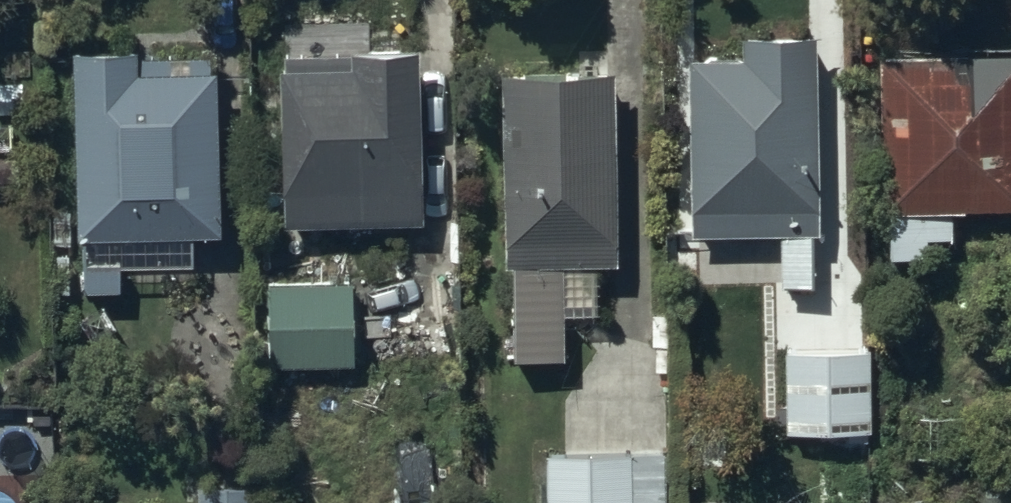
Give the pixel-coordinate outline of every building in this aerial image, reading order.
[(708,57),(702,68),(689,69),(690,242),(780,242),(780,291),(812,290),(810,41),(740,42),(741,68),(735,68),(728,58),(708,57)] [(879,58),(880,219),(887,219),(887,266),(927,265),(927,246),(951,246),(951,219),(1010,219),(1010,57),(879,58)] [(135,58),(71,59),(77,248),(81,248),(83,297),(118,296),(118,274),(190,271),(189,243),(218,242),(212,63),(188,63),(188,81),(170,82),(169,65),(135,66),(135,58)] [(421,232),(412,59),(285,61),(285,77),(279,77),(283,234),(421,232)] [(523,78),(523,86),(500,87),(503,273),(511,273),(514,366),(564,365),(563,322),(595,321),(594,273),(615,272),(610,86),(562,86),(561,77),(523,78)] [(277,289),(268,289),(269,373),(351,372),(351,356),(360,356),(359,295),(351,295),(351,288),(332,288),(332,282),(277,283),(277,289)] [(789,355),(783,355),(784,439),(868,438),(867,350),(789,349),(789,355)] [(547,459),(548,502),(664,502),(663,457),(547,459)] [(253,491),(195,491),(195,502),(254,502),(253,491)]
